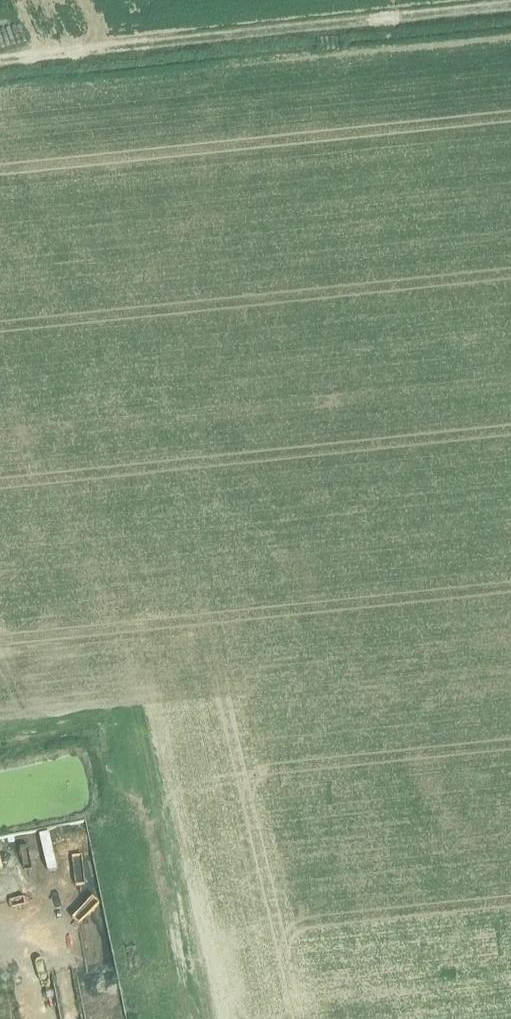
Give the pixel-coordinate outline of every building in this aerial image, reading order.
[(510,1018),(508,1009),(473,1018),(510,1018)]
